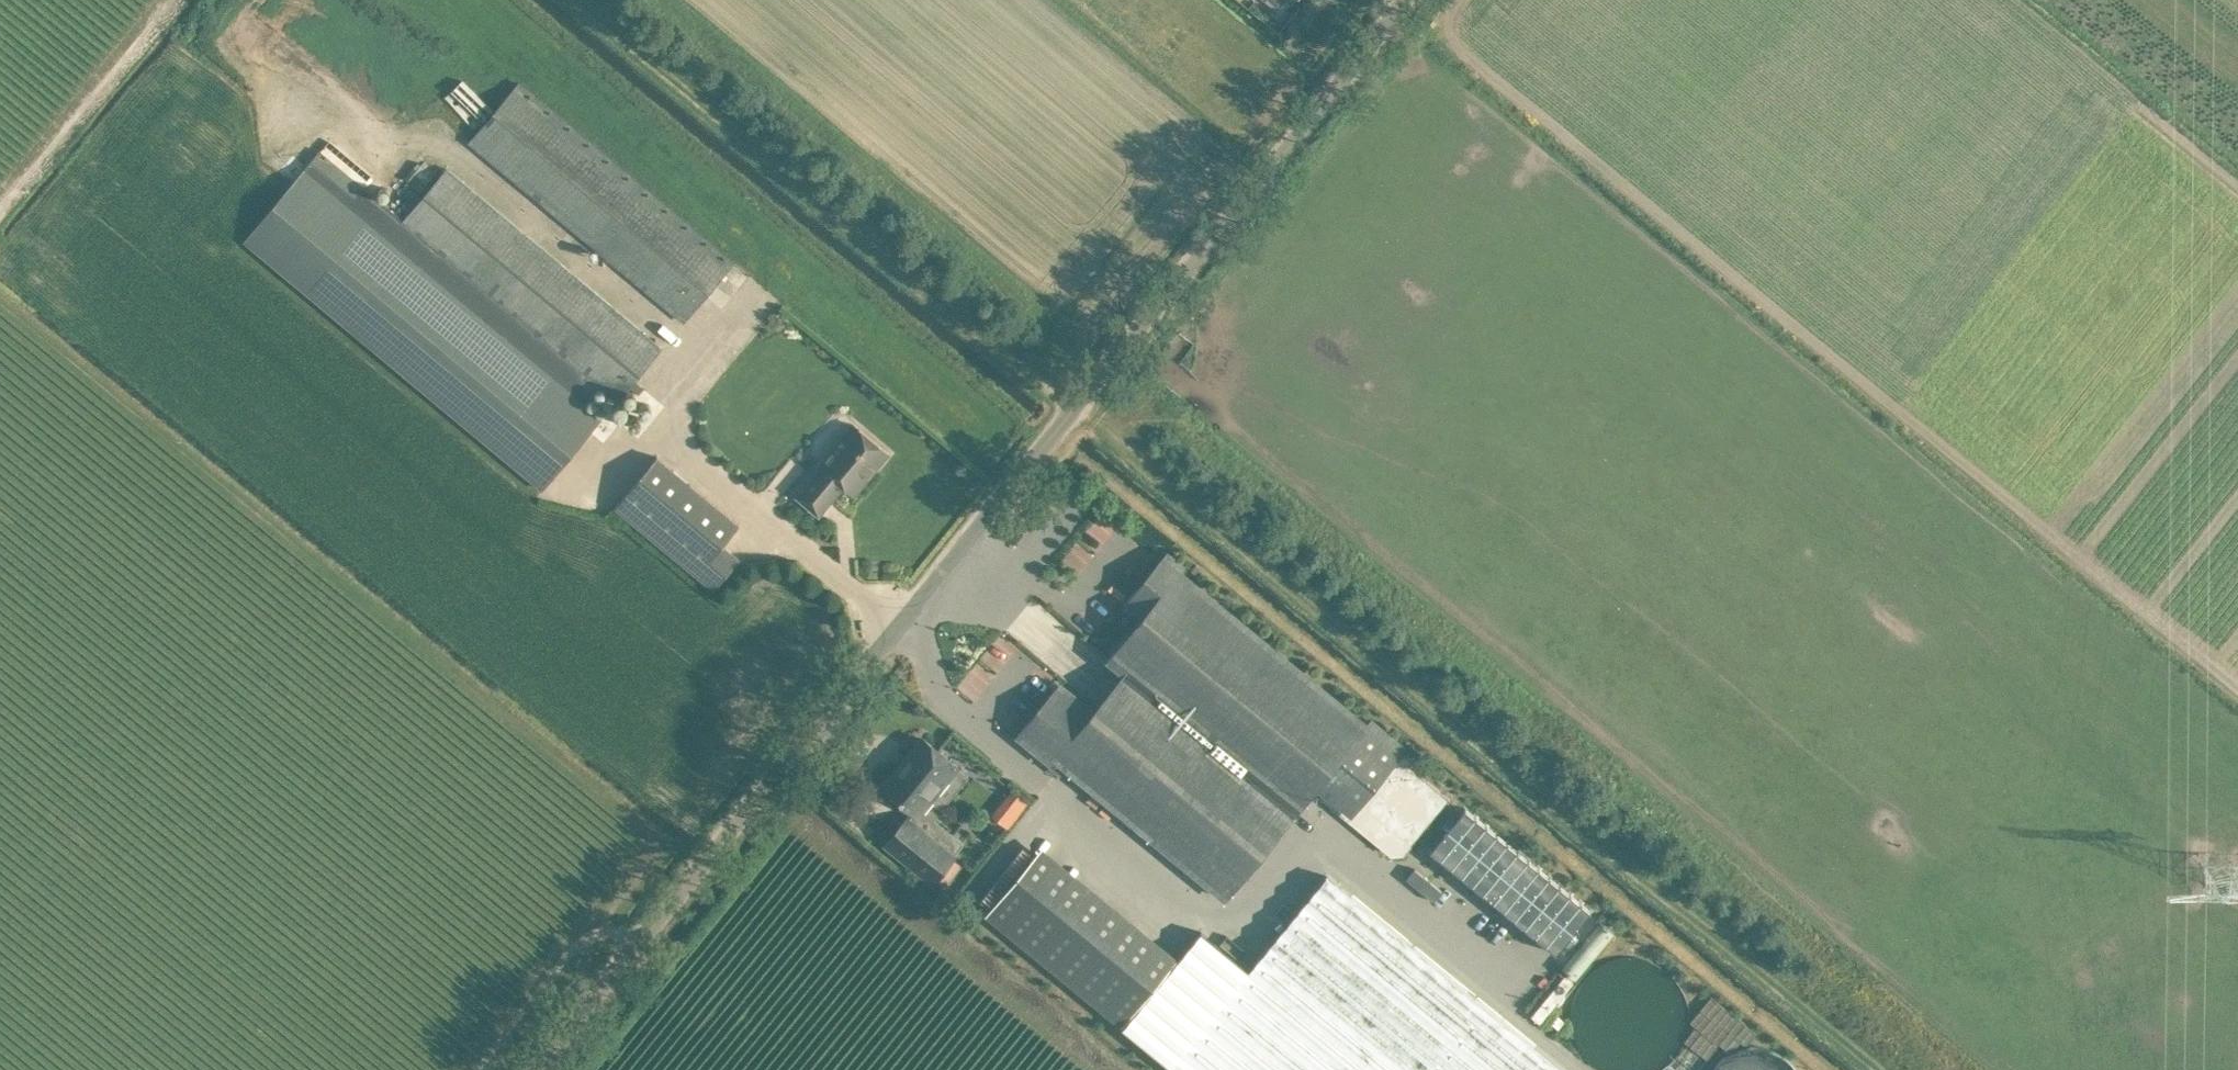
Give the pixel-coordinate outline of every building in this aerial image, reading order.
[(734,261),(521,82),(473,138),(687,317),(734,261)] [(289,187),(247,238),(545,487),(602,419),(585,404),(601,385),(404,220),(363,186),(373,175),(331,140),(321,151),(320,150),(304,169),(294,181),(289,187)] [(449,167),(404,220),(601,385),(618,399),(662,347),(645,333),(449,167)] [(876,468),(889,452),(855,423),(820,464),(827,470),(817,482),(812,478),(798,495),(819,513),(844,484),(851,490),(854,493),(876,468)] [(661,455),(618,507),(717,588),(742,557),(725,543),(742,522),(661,455)] [(1102,509),(1080,534),(1097,549),(1120,524),(1102,509)] [(1171,547),(1125,604),(1141,618),(1108,657),(1125,671),(1097,706),(1063,678),(1019,732),(1055,762),(1058,758),(1227,898),(1320,785),(1353,814),(1361,804),(1411,844),(1450,797),(1409,763),(1414,757),(1405,750),(1410,744),(1374,715),(1370,720),(1185,567),(1189,562),(1171,547)] [(956,684),(974,699),(1022,645),(1004,630),(956,684)] [(918,814),(958,765),(924,737),(884,786),(918,814)] [(1478,812),(1461,834),(1492,858),(1509,836),(1478,812)] [(956,855),(908,816),(886,843),(934,882),(956,855)] [(1437,841),(1419,863),(1462,897),(1479,875),(1437,841)] [(1525,849),(1507,869),(1537,895),(1555,875),(1525,849)] [(1328,874),(1250,970),(1173,1064),(1181,1069),(1569,1069),(1328,874)] [(1552,907),(1583,935),(1602,914),(1571,886),(1552,907)] [(1493,887),(1475,909),(1508,934),(1525,913),(1493,887)] [(1537,925),(1521,948),(1554,971),(1570,949),(1537,925)] [(1604,925),(1564,967),(1573,976),(1614,933),(1604,925)] [(1250,970),(1200,930),(1180,955),(1123,1023),(1173,1064),(1250,970)] [(1564,975),(1546,994),(1540,988),(1523,1007),(1539,1020),(1572,983),(1564,975)] [(1791,1062),(1743,1043),(1748,1032),(1746,1016),(1705,999),(1687,1043),(1686,1039),(1679,1058),(1685,1060),(1686,1069),(1792,1069),(1791,1062)]
